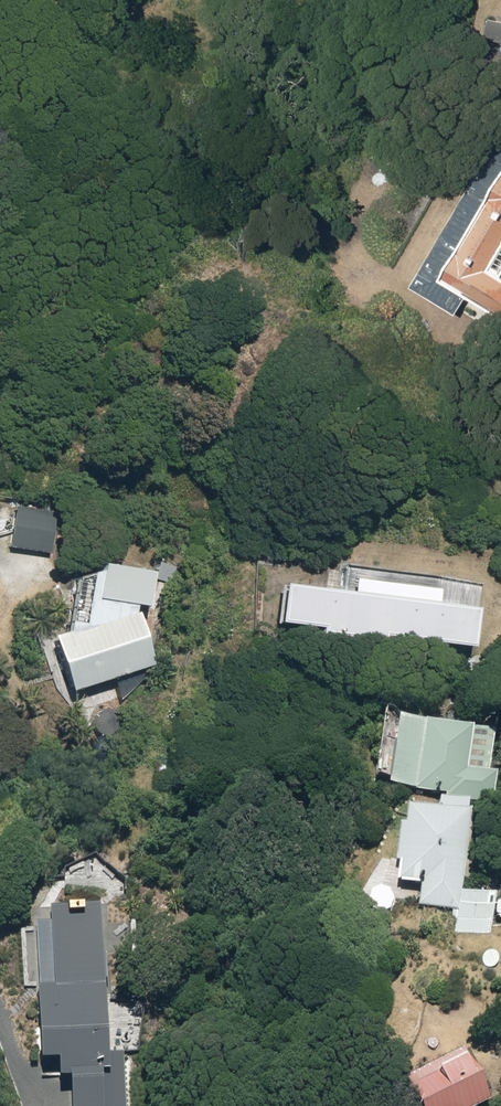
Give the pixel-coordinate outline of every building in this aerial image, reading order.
[(500,41),(500,24),(488,21),(484,37),(500,41)] [(435,283),(500,321),(500,280),(499,278),(500,275),(500,173),(435,283)] [(15,508),(11,544),(49,549),(54,512),(15,508)] [(137,600),(147,600),(154,568),(105,557),(103,570),(92,569),(85,620),(55,630),(73,686),(155,659),(138,608),(136,608),(137,600)] [(354,586),(285,580),(281,617),(321,621),(320,627),(475,642),(479,602),(436,598),(438,584),(355,575),(354,586)] [(465,796),(474,729),(402,719),(392,785),(465,796)] [(410,805),(402,879),(423,881),(420,904),(461,909),(460,918),(494,922),(496,895),(463,891),(473,804),(442,800),(441,809),(410,805)] [(99,905),(52,908),(57,986),(40,987),(45,1059),(71,1058),(74,1105),(128,1105),(124,1052),(111,1053),(99,905)] [(491,1100),(465,1049),(405,1079),(419,1105),(478,1105),(491,1100)]
